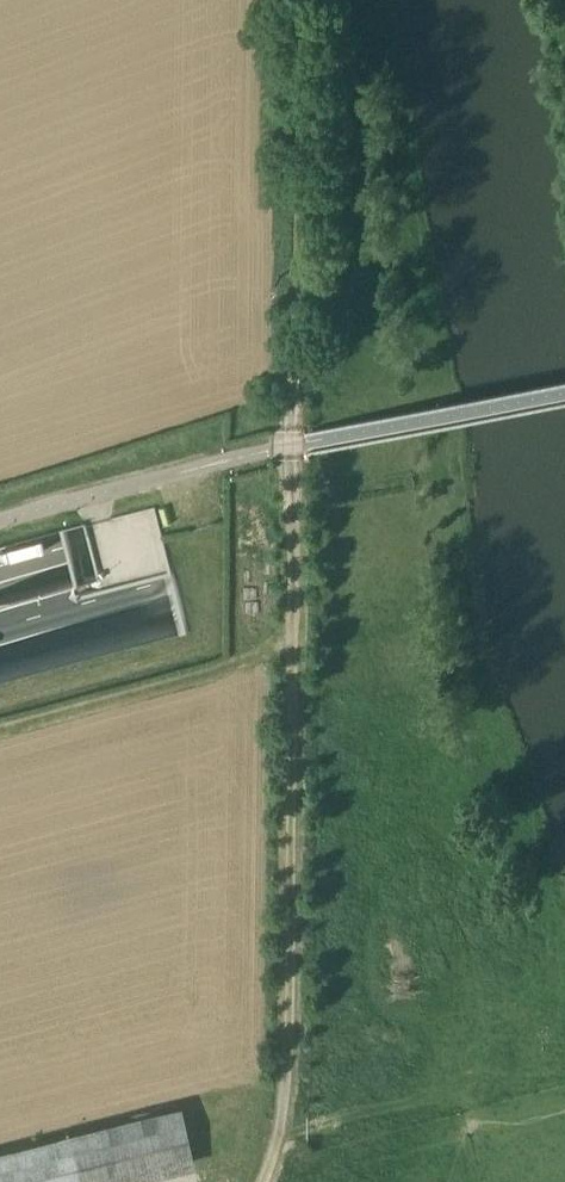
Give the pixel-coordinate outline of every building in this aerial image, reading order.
[(179,1108),(0,1152),(0,1181),(129,1181),(193,1165),(179,1108)]
